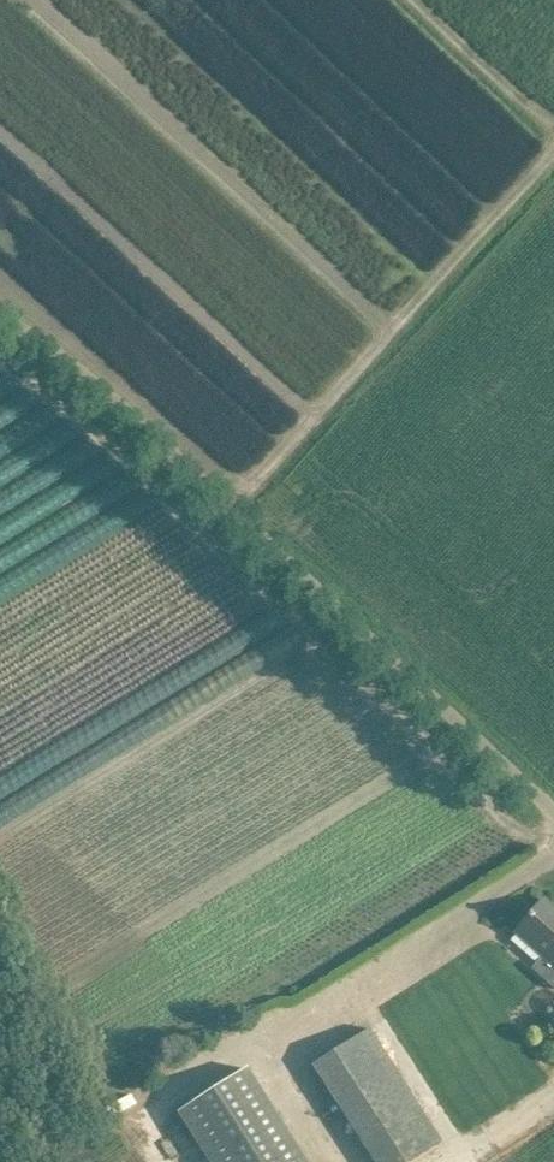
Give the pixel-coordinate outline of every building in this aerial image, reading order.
[(515,933),(542,957),(531,970),(553,988),(553,909),(544,900),(515,933)] [(314,1066),(376,1161),(415,1161),(443,1144),(370,1030),(314,1066)] [(204,1152),(210,1161),(307,1161),(247,1069),(179,1113),(204,1152)]
